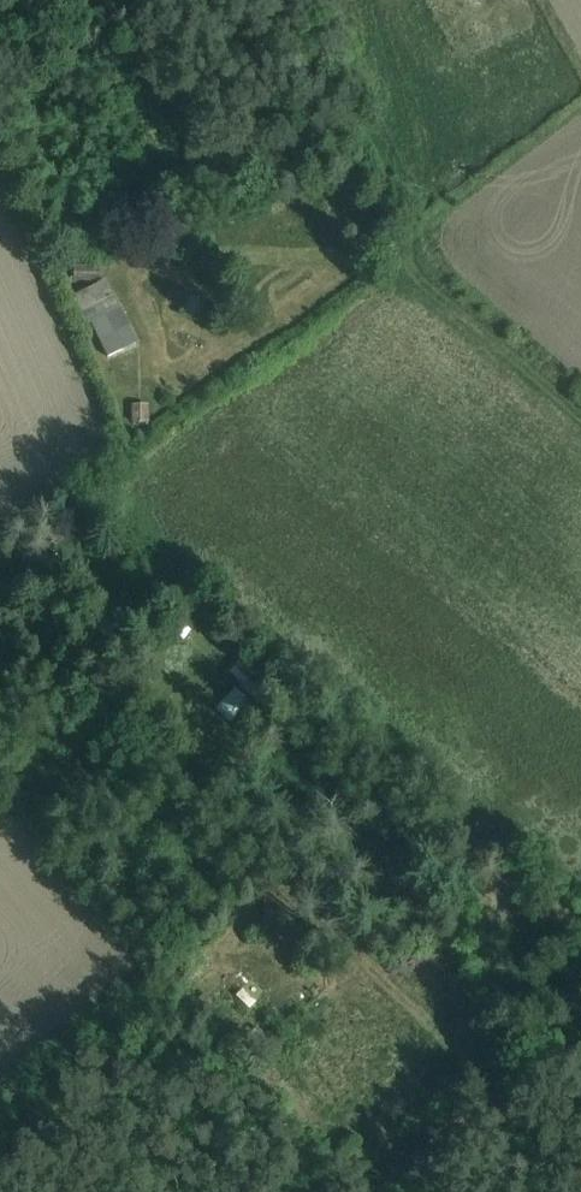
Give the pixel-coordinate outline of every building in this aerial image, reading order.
[(73,282),(99,283),(100,268),(74,267),(73,282)] [(136,345),(105,282),(71,299),(85,328),(90,325),(107,360),(136,345)] [(149,424),(149,406),(131,407),(131,424),(149,424)] [(270,666),(263,659),(264,657),(258,651),(247,661),(244,658),(228,674),(255,701),(271,685),(261,675),(270,666)] [(249,703),(236,691),(218,712),(231,724),(249,703)] [(187,982),(206,967),(198,957),(179,973),(187,982)] [(255,990),(239,975),(233,981),(231,979),(222,990),(250,1017),(260,1006),(249,996),(255,990)]
